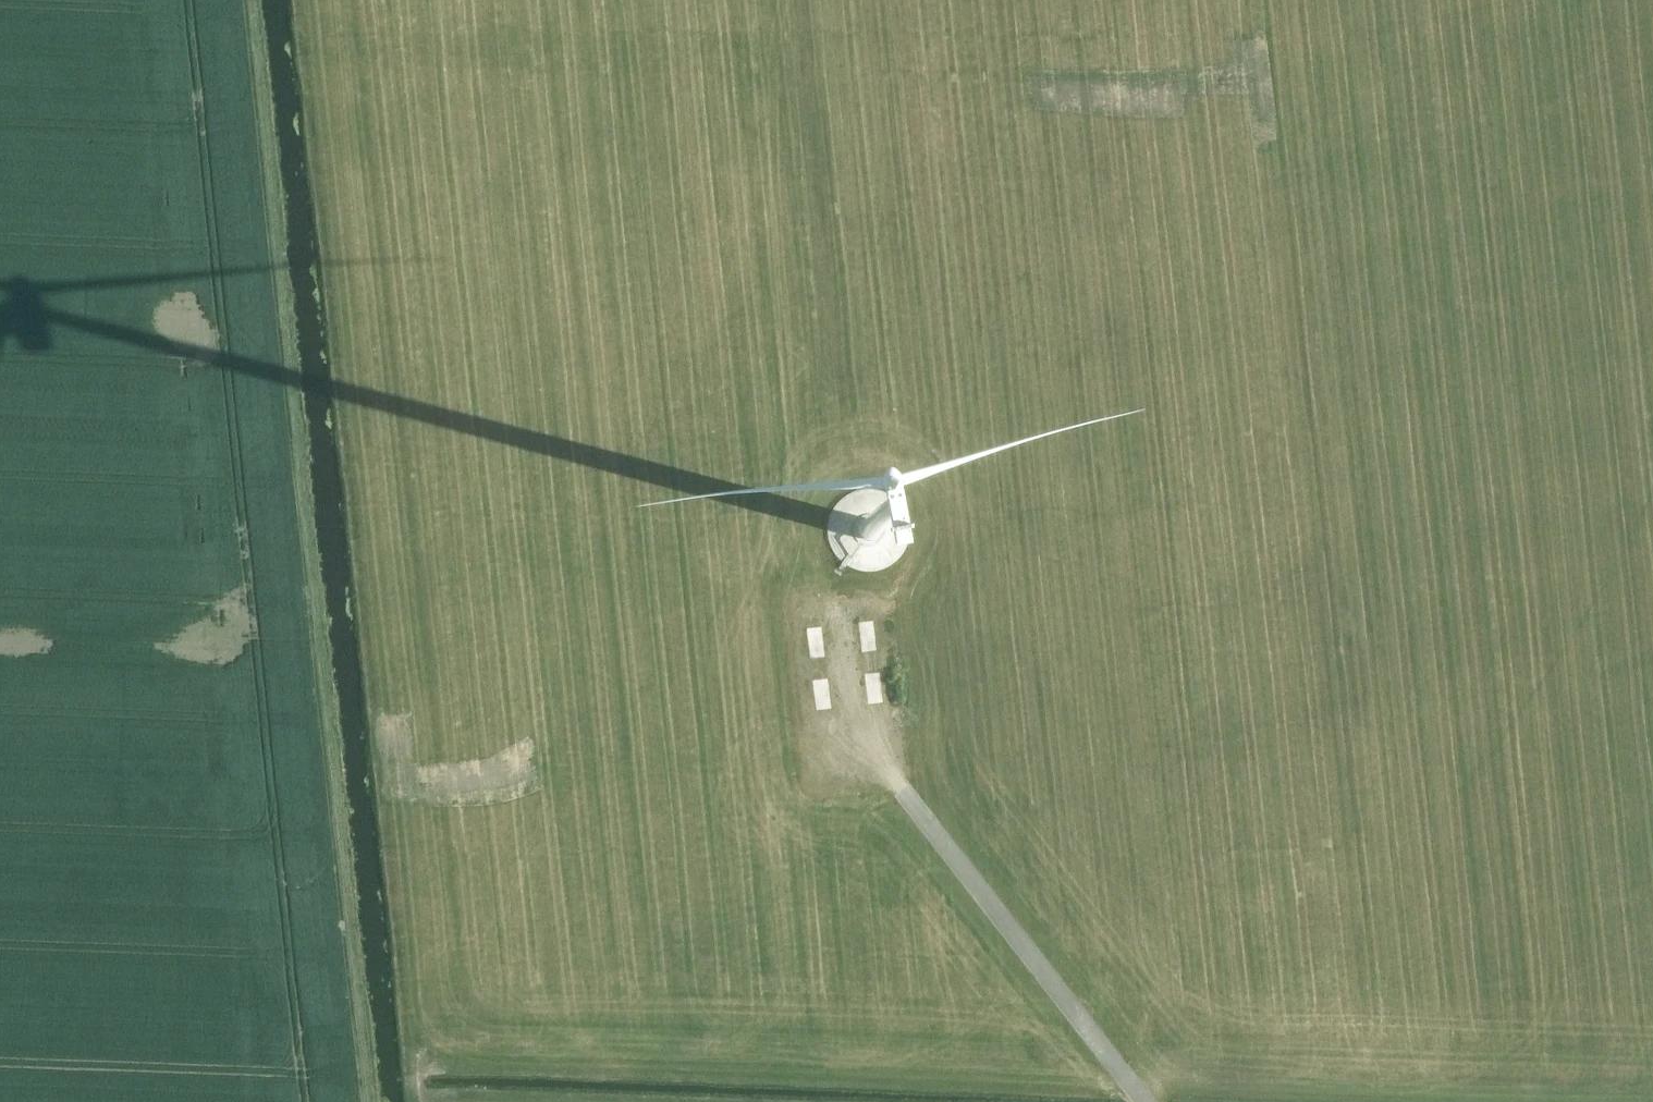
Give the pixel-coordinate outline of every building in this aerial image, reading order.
[(859,527),(858,531),(859,535),(862,538),(866,540),(870,541),(874,539),(877,537),(879,533),(880,529),(878,525),(876,521),(872,519),(868,519),(864,520),(860,523),(859,527)]
